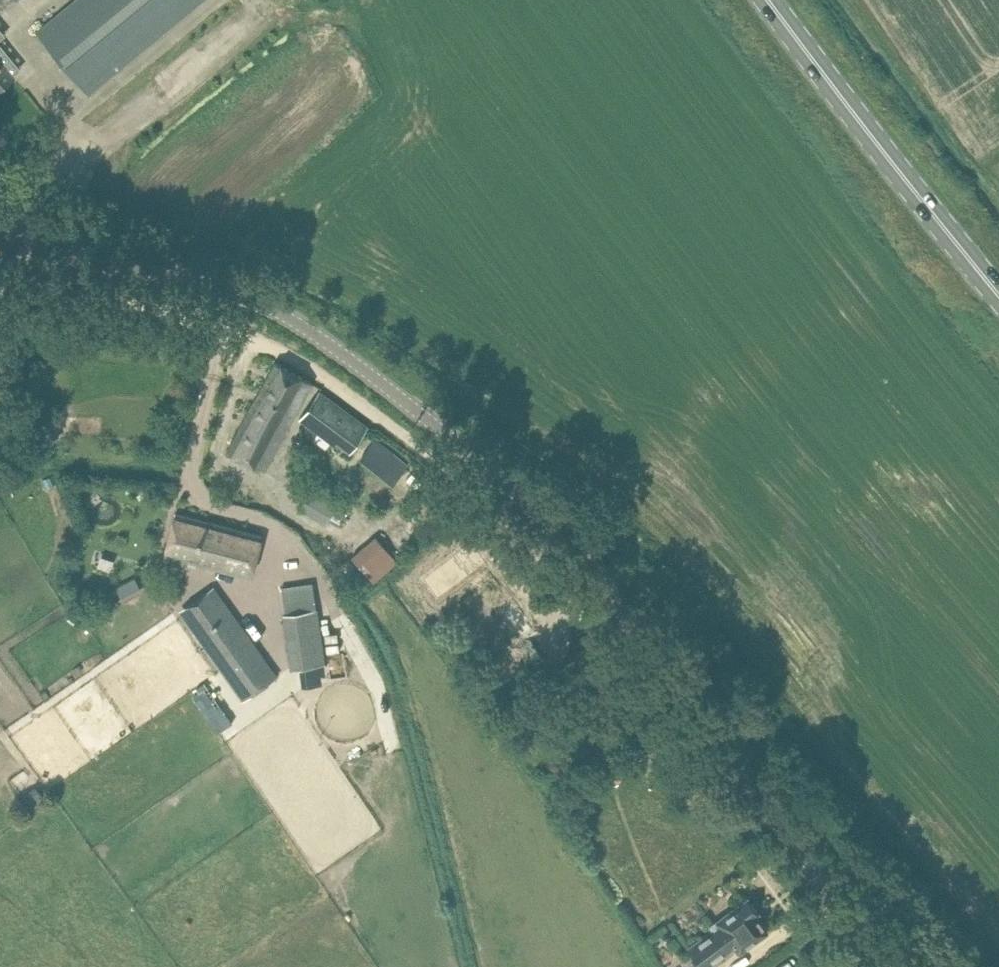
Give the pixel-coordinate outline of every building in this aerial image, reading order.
[(201,0),(75,0),(37,32),(87,93),(201,0)] [(0,59),(0,89),(15,77),(0,59)] [(276,361),(227,450),(262,469),(311,381),(276,361)] [(351,449),(355,443),(367,427),(319,391),(300,417),(334,442),(336,439),(351,449)] [(392,483),(395,480),(407,464),(375,440),(361,459),(392,483)] [(338,485),(319,474),(298,508),(324,524),(325,522),(337,502),(330,498),(338,485)] [(164,559),(184,564),(188,565),(189,560),(253,574),(257,552),(262,533),(176,512),(164,559)] [(375,582),(400,559),(376,533),(351,555),(375,582)] [(133,577),(115,586),(121,596),(139,588),(133,577)] [(290,666),(325,662),(315,580),(280,584),(290,666)] [(196,633),(219,665),(243,699),(276,676),(229,610),(196,633)] [(665,755),(666,745),(651,744),(651,754),(665,755)] [(750,942),(766,930),(755,915),(758,913),(748,898),(732,910),(710,925),(713,929),(687,948),(702,966),(704,966),(734,945),(738,951),(750,942)]
